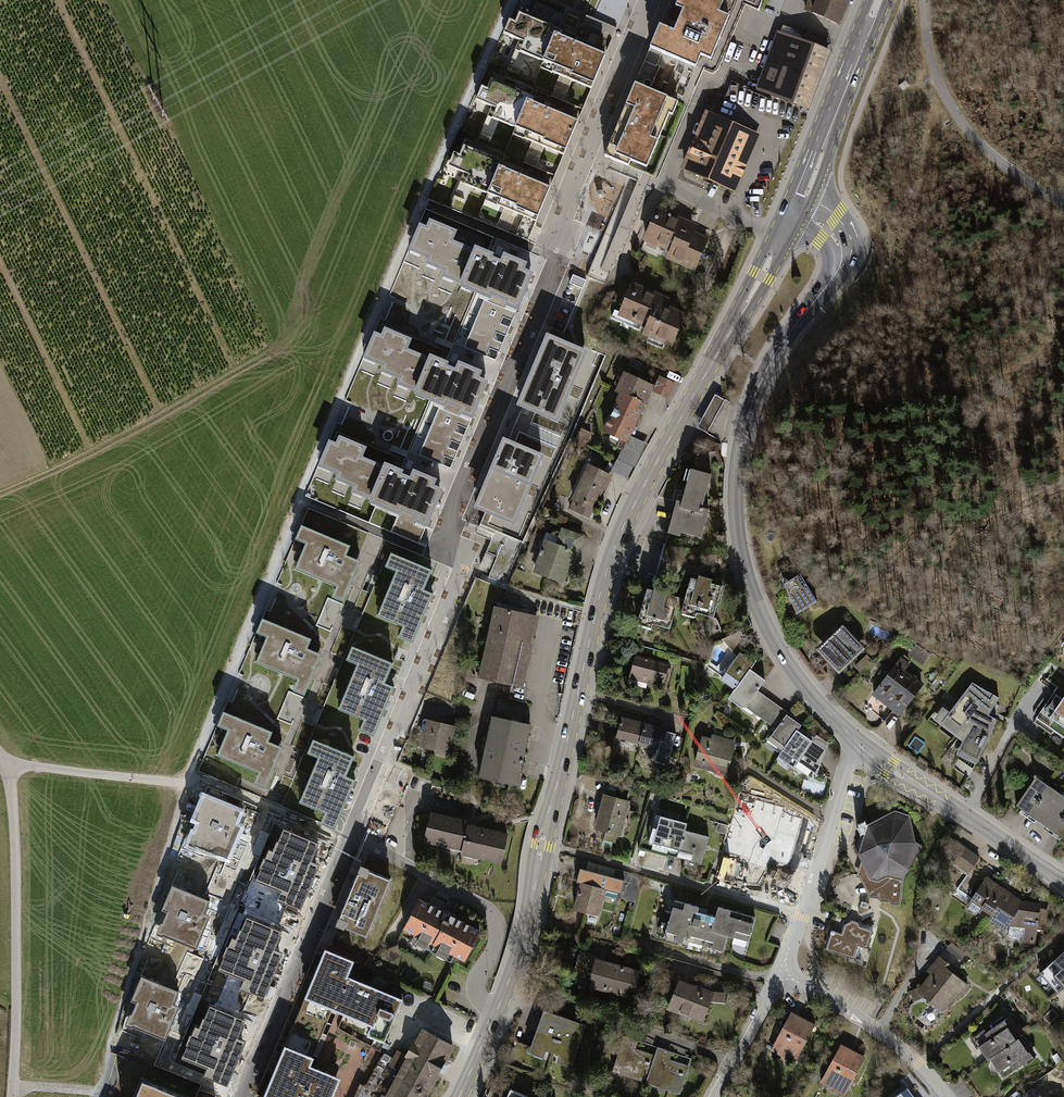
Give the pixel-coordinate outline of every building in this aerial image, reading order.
[(715,0),(670,0),(650,48),(696,67),(700,55),(711,60),(729,16),(719,12),(722,3),(715,0)] [(805,10),(836,24),(846,0),(810,0),(805,10)] [(561,24),(521,8),(515,23),(509,36),(519,40),(525,43),(521,52),(543,62),(556,67),(553,73),(591,89),(605,56),(575,43),(578,38),(559,30),(561,24)] [(583,25),(613,37),(617,29),(593,19),(586,16),(583,25)] [(509,36),(515,23),(509,21),(503,34),(509,36)] [(804,43),(780,35),(760,90),(804,106),(827,43),(807,36),(804,43)] [(521,52),(525,43),(519,40),(515,50),(521,52)] [(540,68),(553,73),(556,67),(543,62),(540,68)] [(533,90),(494,74),(487,89),(481,103),(491,107),(497,109),(493,119),(515,128),(528,134),(525,140),(563,156),(578,122),(548,110),(550,104),(531,96),(533,90)] [(560,79),(554,98),(566,102),(572,82),(560,79)] [(732,81),(725,98),(740,103),(764,112),(769,99),(739,87),(739,85),(732,81)] [(909,86),(906,81),(899,86),(903,91),(909,86)] [(671,100),(635,84),(608,148),(614,151),(611,159),(628,166),(635,150),(651,157),(669,114),(670,113),(666,112),(671,100)] [(481,103),(487,89),(481,87),(476,100),(481,103)] [(740,103),(725,98),(717,117),(732,124),(740,103)] [(678,102),(671,100),(666,112),(670,113),(669,114),(672,116),(678,102)] [(497,109),(491,107),(487,117),(493,119),(497,109)] [(717,117),(709,114),(685,170),(733,190),(757,134),(732,124),(717,117)] [(512,134),(525,140),(528,134),(515,128),(512,134)] [(505,157),(466,140),(460,155),(454,168),(464,173),(469,175),(465,184),(487,194),(500,199),(497,206),(536,222),(550,188),(520,176),(522,170),(503,162),(505,157)] [(525,165),(556,175),(560,162),(554,160),(553,163),(541,159),(545,149),(532,145),(525,165)] [(611,159),(614,151),(608,148),(604,156),(611,159)] [(454,168),(460,155),(453,153),(448,166),(454,168)] [(469,175),(464,173),(460,182),(465,184),(469,175)] [(485,201),(497,206),(500,199),(487,194),(485,201)] [(671,250),(668,257),(694,268),(707,238),(688,230),(691,223),(658,209),(645,239),(671,250)] [(526,289),(517,285),(522,273),(501,264),(500,266),(488,261),(490,258),(475,252),(474,255),(449,245),(453,235),(430,225),(427,232),(420,230),(413,246),(422,250),(420,255),(439,263),(437,268),(455,276),(453,281),(471,289),(470,291),(485,297),(463,349),(495,363),(526,289)] [(648,326),(645,333),(649,335),(665,342),(671,345),(684,315),(664,306),(667,299),(633,284),(621,313),(620,314),(642,324),(648,326)] [(620,314),(621,313),(615,310),(611,317),(639,329),(642,324),(620,314)] [(481,397),(472,393),(477,380),(456,371),(455,373),(443,368),(444,366),(430,360),(429,363),(404,352),(408,343),(385,333),(381,340),(375,337),(368,354),(377,358),(375,363),(394,371),(391,376),(410,384),(408,389),(426,396),(425,399),(440,405),(418,457),(449,471),(481,397)] [(665,342),(649,335),(647,341),(663,348),(665,342)] [(581,350),(556,339),(552,350),(544,347),(524,394),(529,397),(524,407),(552,419),(556,407),(561,410),(582,361),(577,359),(581,350)] [(617,357),(615,362),(622,366),(625,360),(617,357)] [(604,431),(626,441),(652,386),(626,373),(617,391),(622,393),(604,431)] [(653,391),(668,398),(675,383),(660,377),(653,391)] [(727,400),(715,394),(697,428),(718,439),(723,413),(720,412),(727,400)] [(363,450),(339,441),(336,448),(329,445),(322,462),(332,466),(330,471),(348,479),(346,484),(365,492),(363,497),(381,504),(380,507),(397,514),(406,492),(427,501),(432,488),(410,479),(410,481),(398,476),(399,474),(385,468),(384,471),(358,460),(363,450)] [(536,454),(504,441),(481,497),(486,499),(481,509),(509,521),(514,507),(520,509),(537,467),(532,465),(536,454)] [(576,441),(573,447),(582,451),(585,445),(576,441)] [(632,467),(617,460),(612,471),(627,478),(632,467)] [(574,501),(570,509),(589,518),(605,482),(606,483),(609,475),(589,466),(573,500),(574,501)] [(702,508),(711,475),(691,469),(682,502),(677,501),(669,528),(701,537),(708,510),(702,508)] [(351,546),(301,526),(295,541),(304,545),(294,570),(336,587),(332,596),(343,600),(359,562),(347,557),(351,546)] [(540,549),(541,549),(543,550),(547,541),(561,546),(563,539),(579,545),(582,536),(567,531),(561,531),(560,535),(546,532),(540,549)] [(542,556),(536,572),(562,581),(565,572),(568,573),(573,559),(574,558),(579,545),(563,539),(561,546),(547,541),(543,550),(541,549),(539,555),(542,556)] [(432,570),(397,556),(392,570),(396,571),(381,608),(387,610),(384,618),(402,626),(401,630),(415,636),(433,594),(424,590),(432,570)] [(784,584),(794,578),(788,568),(779,574),(781,580),(784,584)] [(784,584),(796,614),(817,602),(800,574),(794,578),(784,584)] [(685,599),(679,597),(676,607),(682,609),(681,613),(695,617),(696,613),(709,616),(707,623),(711,633),(721,629),(716,618),(714,617),(722,586),(711,583),(712,579),(698,575),(697,579),(691,578),(685,599)] [(670,629),(676,607),(679,597),(668,594),(669,590),(655,586),(654,590),(647,589),(637,624),(651,628),(652,624),(670,629)] [(528,614),(496,607),(480,677),(512,684),(528,614)] [(312,638),(262,618),(256,633),(266,637),(255,662),(297,679),(293,688),(305,692),(320,654),(308,649),(312,638)] [(831,638),(819,649),(839,669),(863,647),(843,626),(838,631),(835,628),(828,635),(831,638)] [(721,679),(736,690),(749,670),(755,663),(740,653),(745,646),(738,632),(722,639),(737,657),(721,679)] [(929,654),(916,644),(912,650),(914,651),(911,654),(922,663),(929,654)] [(393,663),(359,649),(353,662),(357,664),(342,701),(348,703),(345,711),(364,719),(362,723),(377,729),(394,686),(385,683),(393,663)] [(664,682),(669,665),(635,656),(628,683),(640,686),(643,676),(649,678),(664,682)] [(866,656),(858,663),(863,669),(871,661),(866,656)] [(885,678),(874,694),(900,713),(922,684),(903,669),(908,663),(901,658),(892,670),(888,666),(881,675),(885,678)] [(745,707),(751,711),(761,697),(756,693),(764,680),(749,670),(736,690),(732,694),(747,704),(745,707)] [(643,676),(640,686),(646,688),(649,678),(643,676)] [(972,682),(942,722),(966,741),(960,753),(977,762),(988,739),(996,719),(988,715),(999,698),(989,691),(988,692),(972,682)] [(1057,687),(1036,718),(1063,738),(1063,692),(1057,687)] [(751,711),(764,720),(774,706),(761,697),(751,711)] [(764,720),(770,724),(780,710),(774,706),(764,720)] [(768,739),(783,750),(797,730),(801,725),(780,710),(770,724),(776,729),(771,736),(771,735),(768,739)] [(273,732),(222,712),(216,727),(226,731),(216,756),(257,773),(254,782),(265,786),(280,748),(268,743),(273,732)] [(492,716),(479,775),(495,780),(517,785),(530,724),(492,716)] [(640,742),(645,724),(622,718),(617,736),(640,742)] [(425,744),(446,750),(451,729),(430,723),(425,744)] [(668,730),(645,724),(640,742),(658,747),(655,761),(668,764),(676,734),(668,731),(668,730)] [(812,741),(797,730),(783,750),(780,753),(779,756),(793,767),(799,759),(817,771),(820,758),(806,749),(812,741)] [(816,735),(812,741),(806,749),(820,758),(822,760),(828,743),(816,735)] [(714,737),(713,741),(734,747),(735,743),(714,737)] [(695,764),(727,772),(734,747),(713,741),(702,739),(695,764)] [(766,743),(780,753),(783,750),(768,739),(766,743)] [(354,756),(320,742),(314,755),(318,757),(303,794),(309,796),(306,804),(325,812),(323,816),(337,822),(355,779),(346,775),(354,756)] [(926,771),(929,766),(920,760),(917,765),(926,771)] [(1025,782),(1030,786),(1036,777),(1037,776),(1035,774),(1034,776),(1031,773),(1025,782)] [(1048,786),(1036,777),(1030,786),(1016,806),(1029,814),(1048,786)] [(1061,794),(1048,786),(1029,814),(1042,823),(1061,794)] [(1061,794),(1042,823),(1054,832),(1063,818),(1063,796),(1061,794)] [(242,811),(204,795),(193,819),(199,821),(194,833),(199,835),(195,845),(228,859),(242,826),(236,823),(242,811)] [(619,834),(628,801),(605,795),(596,828),(619,834)] [(746,832),(771,838),(772,839),(779,813),(754,806),(746,832)] [(790,806),(788,809),(803,819),(798,836),(803,837),(809,818),(790,806)] [(781,807),(779,813),(772,839),(771,838),(769,845),(793,852),(798,836),(803,819),(788,809),(781,807)] [(922,848),(922,845),(916,842),(909,815),(895,810),(867,825),(865,821),(859,824),(858,828),(861,834),(856,850),(861,860),(871,878),(869,897),(878,897),(880,900),(888,901),(890,903),(899,904),(901,903),(902,879),(922,848)] [(467,826),(469,826),(470,822),(430,813),(424,840),(462,848),(467,826)] [(684,830),(685,830),(687,824),(660,816),(659,823),(655,822),(653,829),(657,830),(653,843),(678,850),(679,850),(684,830)] [(1054,832),(1063,838),(1063,818),(1054,832)] [(507,835),(469,826),(467,826),(462,848),(461,852),(501,862),(507,835)] [(319,843),(283,828),(278,841),(284,844),(280,853),(269,849),(265,858),(271,861),(267,870),(261,867),(255,881),(281,891),(280,893),(290,898),(288,903),(301,909),(320,864),(311,861),(319,843)] [(709,837),(685,830),(684,830),(679,850),(678,850),(677,856),(701,863),(709,837)] [(965,848),(954,862),(968,872),(979,858),(965,848)] [(860,877),(869,897),(871,878),(861,860),(857,876),(860,877)] [(614,878),(617,869),(588,861),(586,870),(614,878)] [(391,879),(360,866),(336,924),(367,937),(391,879)] [(640,885),(642,876),(617,869),(614,878),(586,870),(583,869),(580,882),(582,883),(574,909),(587,912),(588,908),(598,911),(604,889),(621,894),(624,881),(640,885)] [(979,911),(981,907),(996,884),(987,878),(984,882),(982,880),(977,881),(971,891),(972,896),(974,898),(969,904),(970,905),(968,908),(976,914),(978,911),(979,911)] [(624,881),(621,894),(628,895),(627,900),(625,899),(625,902),(635,904),(640,885),(624,881)] [(1010,893),(996,884),(981,907),(997,917),(994,921),(1005,929),(1008,924),(1010,925),(1008,935),(1023,937),(1022,942),(1034,943),(1036,927),(1044,928),(1047,910),(1039,909),(1039,904),(1021,902),(1010,895),(1010,893)] [(210,901),(172,885),(161,909),(167,911),(162,923),(167,925),(163,935),(196,949),(210,916),(205,913),(210,901)] [(420,899),(404,929),(464,960),(480,930),(420,899)] [(675,900),(664,937),(688,943),(689,941),(723,950),(727,935),(748,941),(755,917),(718,907),(715,916),(697,911),(698,907),(675,900)] [(869,909),(869,904),(862,901),(860,906),(869,909)] [(825,949),(854,958),(858,945),(867,948),(873,930),(860,926),(858,923),(835,915),(830,930),(831,932),(825,949)] [(282,931),(247,916),(241,929),(247,932),(243,941),(232,937),(228,946),(234,949),(230,958),(224,955),(218,968),(244,979),(243,981),(253,986),(251,991),(264,997),(283,952),(275,948),(282,931)] [(953,953),(957,948),(951,944),(947,949),(953,953)] [(953,953),(961,960),(965,954),(957,948),(953,953)] [(635,983),(638,971),(606,963),(606,964),(596,961),(597,956),(580,952),(576,968),(592,973),(592,972),(594,973),(591,985),(614,991),(615,990),(627,993),(630,982),(635,983)] [(312,982),(320,985),(344,996),(351,978),(347,976),(353,961),(333,953),(328,965),(320,962),(312,982)] [(1039,973),(1058,993),(1063,987),(1063,962),(1058,955),(1039,973)] [(924,995),(942,1009),(956,991),(960,995),(968,985),(951,972),(954,969),(940,958),(931,969),(935,971),(921,988),(927,993),(924,995)] [(179,991),(141,975),(131,1000),(136,1002),(131,1013),(137,1016),(132,1026),(165,1040),(179,1006),(174,1004),(179,991)] [(388,1031),(402,999),(351,978),(344,996),(338,1010),(388,1031)] [(680,1010),(702,1019),(713,993),(700,987),(698,989),(680,981),(668,1008),(679,1012),(680,1010)] [(338,1010),(344,996),(320,985),(313,1000),(305,997),(299,1012),(327,1023),(333,1008),(338,1010)] [(915,1000),(924,995),(927,993),(921,988),(912,992),(915,1000)] [(726,1004),(728,993),(717,991),(715,1002),(726,1004)] [(245,1019),(210,1004),(204,1017),(210,1020),(206,1029),(195,1025),(191,1034),(197,1037),(193,1046),(187,1043),(182,1057),(207,1067),(206,1069),(217,1074),(214,1080),(227,1085),(246,1040),(238,1037),(245,1019)] [(585,1025),(543,1010),(531,1045),(530,1047),(540,1050),(541,1048),(546,1049),(559,1054),(564,1056),(563,1058),(572,1062),(573,1061),(585,1025)] [(299,1012),(286,1044),(314,1055),(318,1057),(326,1039),(321,1037),(327,1023),(299,1012)] [(808,1039),(815,1025),(791,1012),(783,1027),(772,1049),(786,1056),(793,1044),(801,1048),(807,1038),(808,1039)] [(988,1059),(990,1058),(1021,1037),(1007,1018),(985,1033),(983,1030),(970,1040),(976,1048),(979,1046),(988,1059)] [(387,1096),(424,1096),(452,1045),(424,1029),(416,1044),(413,1042),(406,1055),(409,1057),(407,1059),(396,1053),(390,1065),(401,1071),(387,1096)] [(647,1079),(655,1055),(631,1046),(633,1039),(623,1035),(613,1068),(647,1079)] [(1036,1054),(1023,1036),(1021,1037),(990,1058),(999,1070),(1009,1064),(1013,1070),(1036,1054)] [(658,1047),(633,1039),(631,1046),(655,1055),(658,1047)] [(309,1065),(314,1055),(286,1044),(274,1072),(313,1088),(317,1078),(325,1081),(329,1073),(309,1065)] [(793,1044),(786,1056),(795,1061),(801,1048),(793,1044)] [(856,1073),(865,1058),(841,1044),(832,1059),(833,1059),(820,1080),(834,1088),(842,1076),(850,1081),(855,1073),(856,1073)] [(530,1047),(531,1045),(529,1045),(527,1051),(543,1057),(546,1049),(541,1048),(540,1050),(530,1047)] [(647,1079),(681,1090),(689,1066),(664,1058),(667,1050),(658,1047),(655,1055),(647,1079)] [(691,1058),(667,1050),(664,1058),(689,1066),(691,1058)] [(564,1056),(559,1054),(556,1062),(572,1067),(574,1061),(573,1061),(572,1062),(563,1058),(564,1056)] [(1009,1064),(999,1070),(1003,1077),(1013,1070),(1009,1064)] [(325,1081),(317,1078),(313,1088),(274,1072),(263,1096),(331,1096),(336,1086),(325,1081)] [(842,1076),(834,1088),(843,1093),(850,1081),(842,1076)] [(142,1078),(135,1096),(188,1096),(142,1078)] [(529,1096),(528,1096),(510,1089),(507,1096),(529,1096)]
